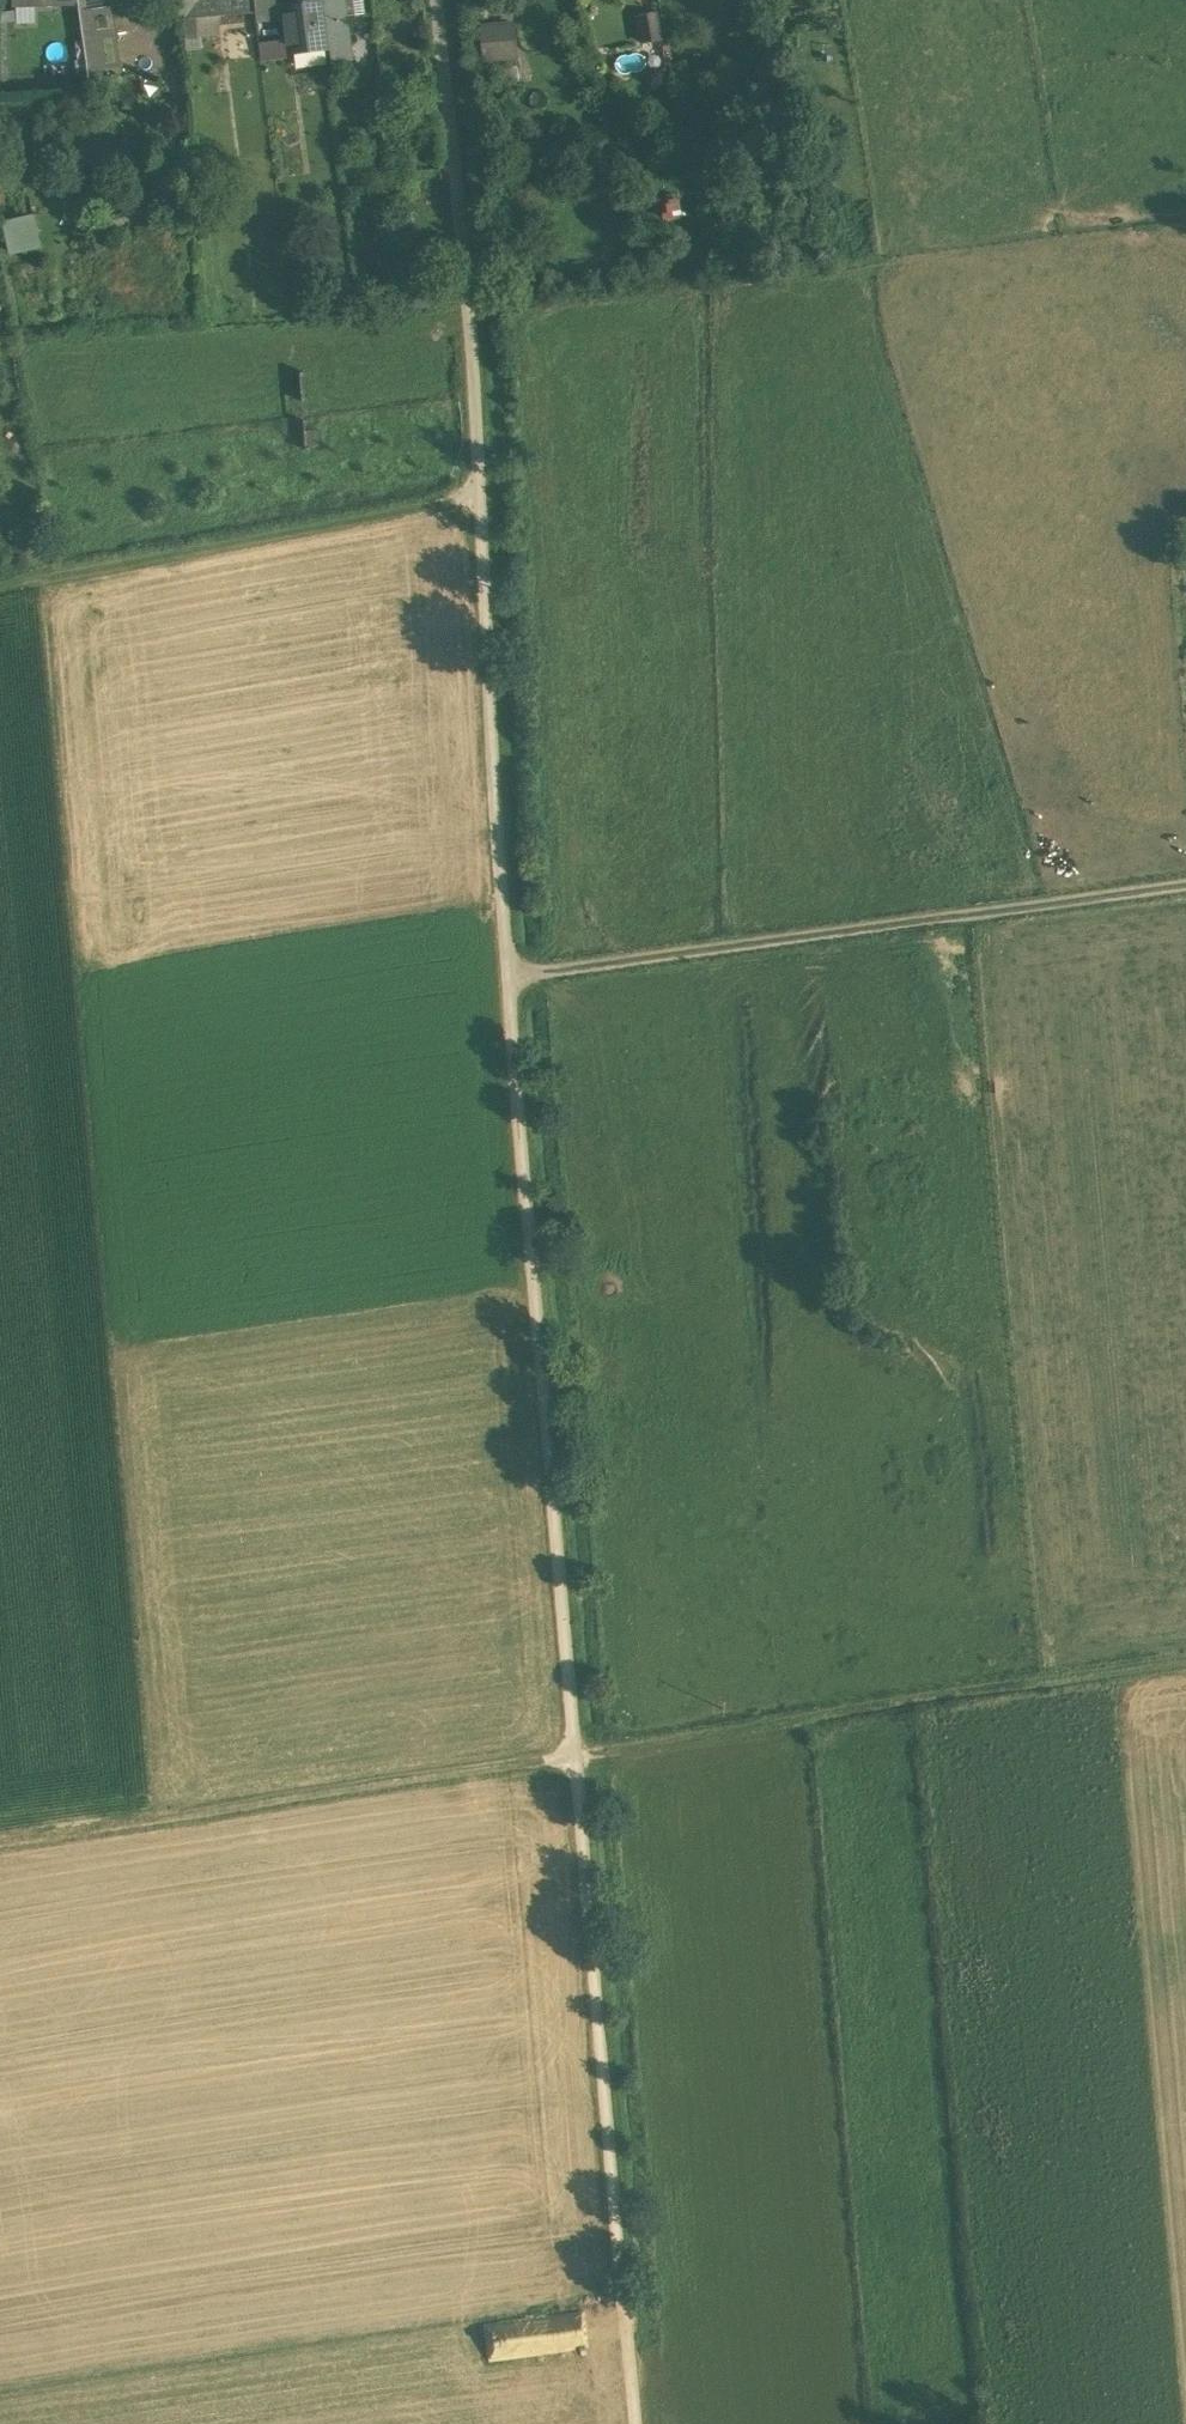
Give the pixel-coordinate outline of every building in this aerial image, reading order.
[(182,1),(184,20),(197,18),(195,0),(188,0),(182,1)] [(197,18),(249,14),(248,0),(195,0),(197,18)] [(256,21),(276,19),(274,0),(254,0),(256,21)] [(282,8),(288,53),(329,47),(323,0),(307,0),(308,4),(282,8)] [(329,47),(331,63),(352,60),(344,0),(323,0),(329,47)] [(112,10),(79,14),(87,73),(120,69),(112,10)] [(658,14),(635,20),(641,48),(665,42),(658,14)] [(197,18),(184,20),(186,39),(198,38),(197,18)] [(511,27),(481,29),(484,58),(513,55),(511,27)] [(8,252),(41,247),(35,213),(3,218),(8,252)]
